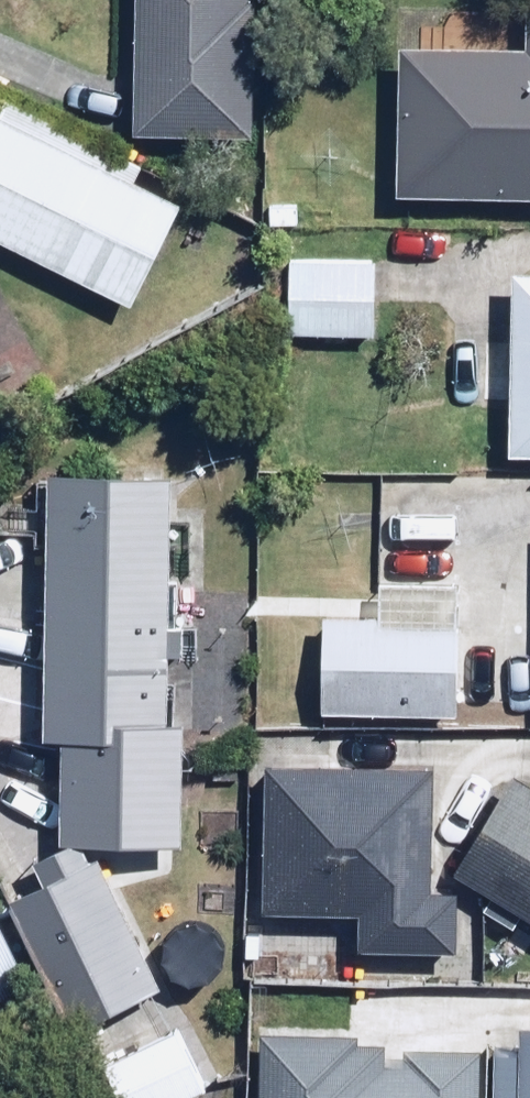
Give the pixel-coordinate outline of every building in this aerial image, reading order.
[(132,134),(252,139),(257,9),(244,9),(245,0),(137,0),(132,134)] [(395,196),(529,202),(529,9),(527,55),(476,53),(476,31),(423,29),(421,56),(402,55),(395,196)] [(130,307),(179,209),(134,186),(142,169),(28,112),(22,124),(0,112),(0,242),(130,307)] [(381,263),(287,258),(283,330),(376,335),(381,263)] [(512,272),(510,454),(529,455),(529,272),(512,272)] [(41,731),(63,732),(60,842),(179,845),(182,721),(163,720),(165,650),(175,651),(177,590),(167,589),(170,475),(48,472),(41,731)] [(386,493),(379,622),(322,619),(317,708),(450,715),(454,644),(463,497),(386,493)] [(428,776),(270,768),(262,909),(366,915),(364,952),(455,957),(459,889),(422,887),(428,776)] [(451,870),(529,918),(529,788),(509,775),(451,870)] [(160,993),(94,861),(4,907),(70,1038),(160,993)] [(0,927),(0,1002),(28,989),(0,927)] [(264,1097),(481,1097),(483,1051),(393,1047),(394,1027),(267,1022),(264,1097)] [(518,1051),(495,1051),(494,1097),(529,1097),(529,1024),(518,1024),(518,1051)] [(174,1026),(103,1060),(121,1097),(192,1097),(205,1092),(174,1026)]
